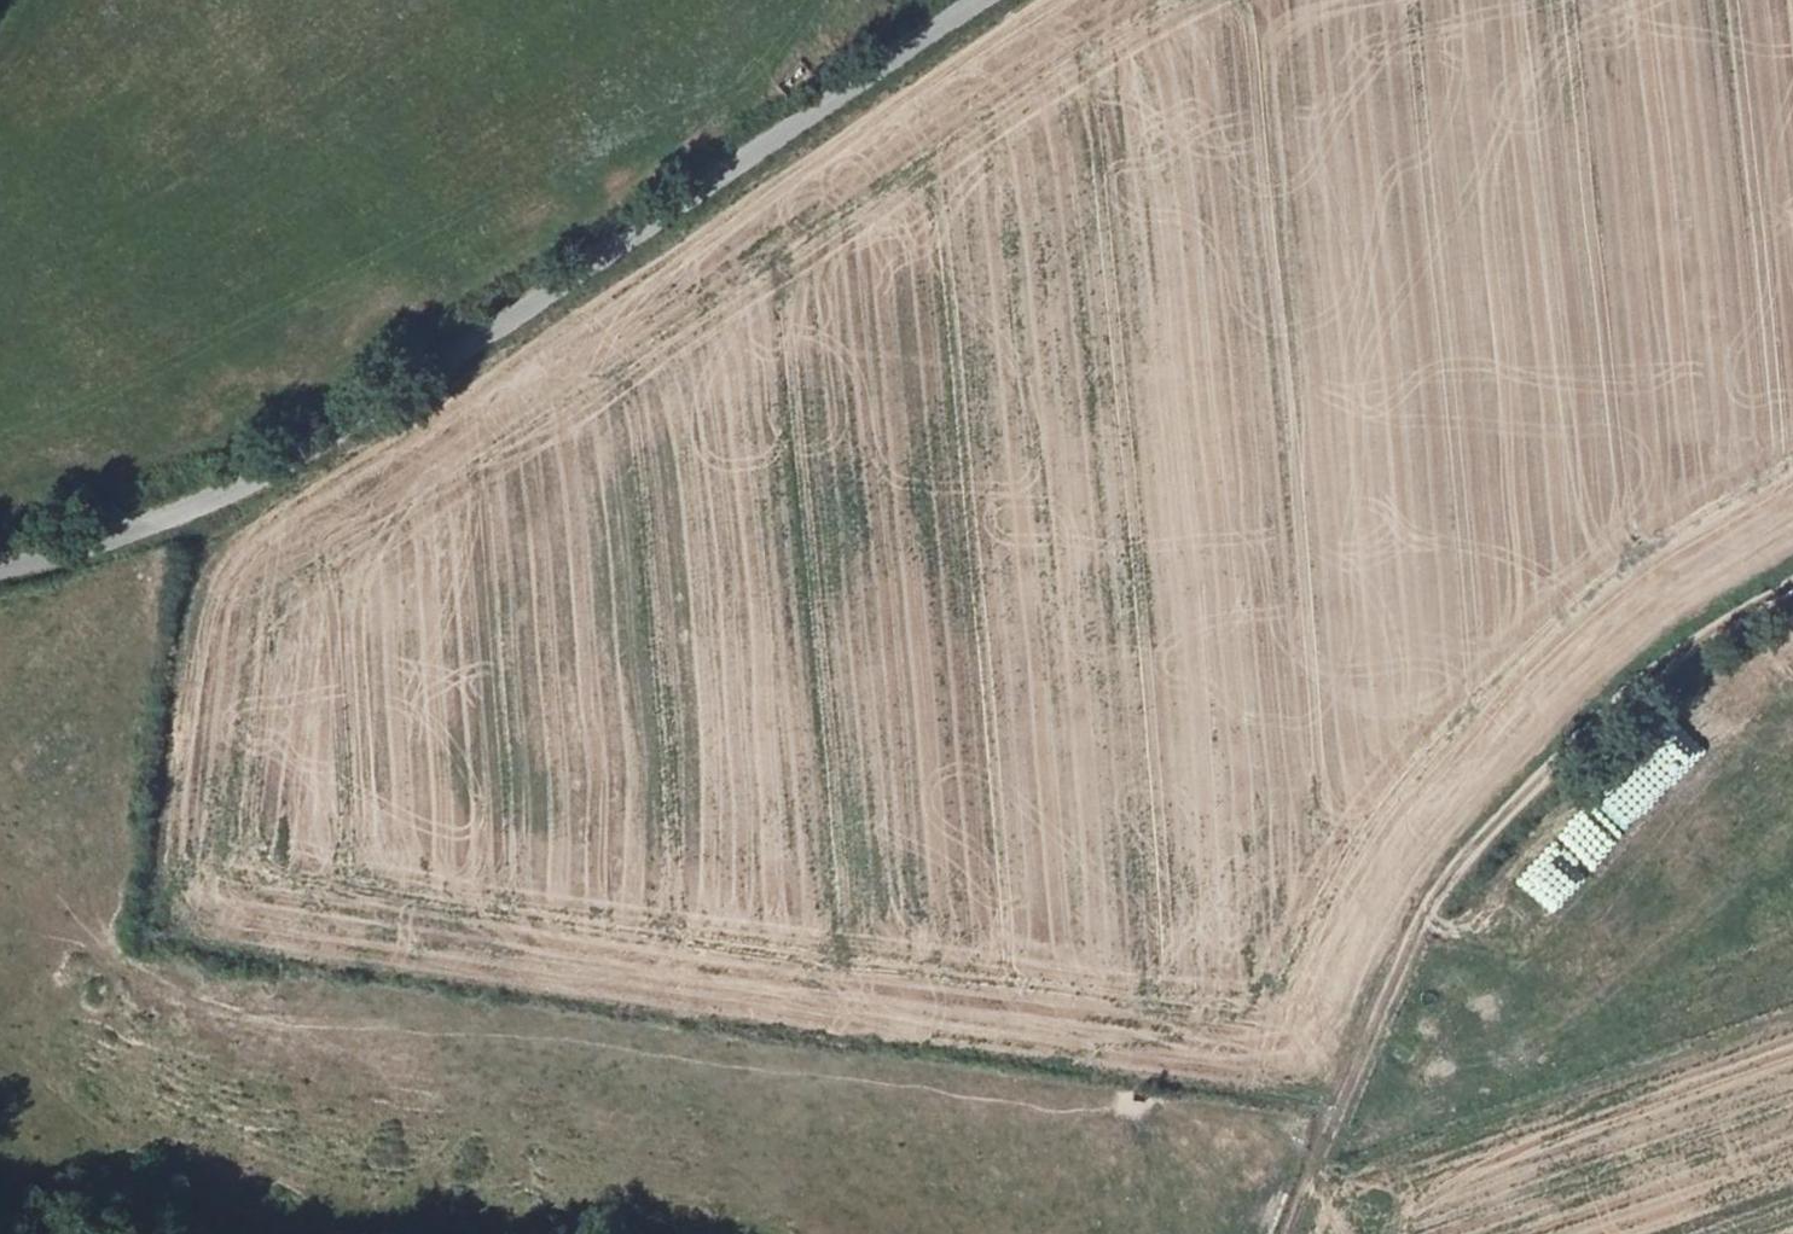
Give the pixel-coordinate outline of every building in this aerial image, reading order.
[(1488,890),(1536,933),(1615,843),(1567,801),(1488,890)]
